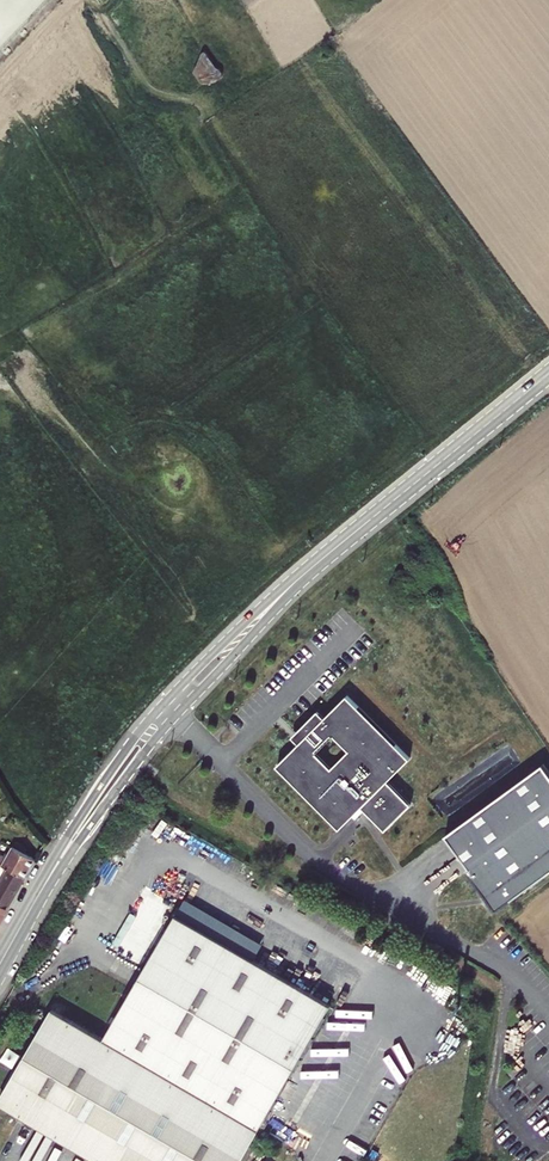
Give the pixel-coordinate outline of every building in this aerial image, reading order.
[(209,85),(210,84),(216,83),(217,83),(220,80),(222,78),(223,77),(223,76),(224,74),(223,73),(223,71),(222,70),(220,69),(219,68),(218,68),(206,52),(205,51),(204,51),(203,52),(202,52),(197,66),(196,69),(195,73),(195,74),(200,81),(202,84),(203,85),(204,85),(207,85),(209,85)] [(321,712),(295,738),(302,745),(280,768),(343,830),(365,808),(389,832),(414,806),(391,783),(413,760),(350,697),(328,719),(321,712)] [(445,835),(469,868),(467,870),(497,911),(548,873),(548,772),(543,764),(445,835)] [(13,868),(31,878),(41,860),(29,854),(32,849),(21,843),(12,858),(0,851),(0,860),(13,868)] [(15,907),(31,878),(13,868),(4,883),(0,881),(0,898),(15,907)] [(15,907),(0,898),(0,933),(15,907)] [(176,915),(103,1039),(52,1009),(0,1098),(0,1104),(99,1160),(240,1160),(330,1005),(176,915)]
